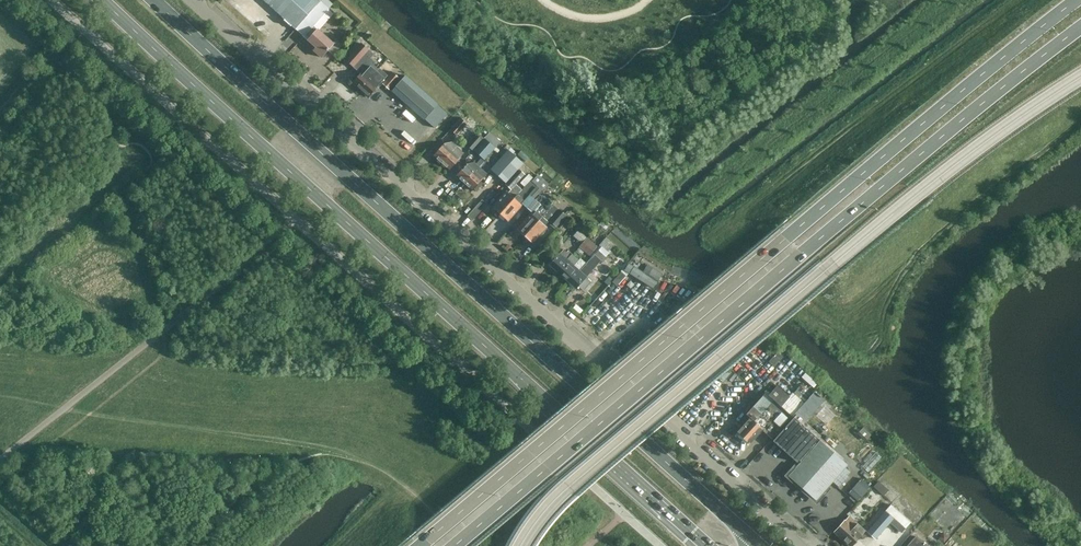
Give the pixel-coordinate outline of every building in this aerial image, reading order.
[(269,5),(295,29),(320,1),(319,0),(263,0),(269,5)] [(329,9),(320,1),(295,29),(304,37),(305,35),(310,39),(308,41),(316,48),(314,51),(321,58),(328,50),(333,55),(343,45),(336,40),(333,43),(318,30),(317,30),(313,26),(329,9)] [(352,83),(354,84),(374,61),(370,58),(374,54),(362,43),(346,61),(361,74),(352,83)] [(391,71),(388,75),(379,67),(378,68),(374,64),(375,62),(374,61),(354,84),(369,98),(378,87),(379,88),(382,84),(390,91),(401,79),(391,71)] [(438,103),(406,75),(392,91),(423,119),(438,103)] [(457,136),(467,124),(460,118),(450,130),(457,136)] [(494,148),(477,132),(467,144),(473,150),(474,149),(484,159),(494,148)] [(434,156),(442,163),(457,146),(453,142),(444,144),(434,156)] [(457,146),(442,163),(450,170),(460,158),(461,150),(457,146)] [(491,170),(501,178),(513,165),(503,156),(491,170)] [(456,176),(464,183),(479,166),(474,162),(467,164),(456,176)] [(494,210),(499,215),(522,190),(516,185),(524,175),(513,165),(501,178),(506,183),(506,184),(511,189),(508,194),(506,192),(493,207),(495,209),(494,210)] [(479,166),(464,183),(472,190),(474,189),(476,191),(483,184),(480,181),(487,174),(479,166)] [(522,190),(499,215),(505,220),(506,219),(508,220),(521,206),(520,204),(527,210),(538,197),(537,195),(541,190),(530,180),(522,190)] [(519,233),(524,237),(550,208),(538,197),(527,210),(533,215),(533,216),(531,214),(518,230),(520,232),(519,233)] [(471,210),(476,215),(488,204),(483,199),(471,210)] [(550,208),(524,237),(529,242),(530,241),(533,243),(546,228),(544,226),(549,221),(556,227),(566,216),(562,212),(553,204),(550,208)] [(580,244),(586,237),(579,231),(572,238),(580,244)] [(589,256),(597,247),(587,239),(579,247),(589,256)] [(550,265),(559,273),(574,256),(568,251),(567,253),(564,250),(550,265)] [(604,263),(607,258),(598,250),(595,254),(604,263)] [(574,256),(559,273),(567,281),(578,269),(574,266),(577,262),(574,259),(576,257),(574,256)] [(578,269),(567,281),(576,289),(596,267),(589,261),(580,271),(578,269)] [(643,273),(628,264),(624,271),(630,274),(629,276),(653,290),(662,275),(648,266),(643,273)] [(819,438),(804,424),(825,400),(815,391),(793,415),(793,416),(774,435),(800,459),(819,438)] [(766,392),(765,393),(745,415),(742,418),(746,422),(737,433),(750,444),(762,430),(771,439),(774,435),(792,415),(766,392)] [(847,465),(819,441),(789,475),(816,500),(847,465)] [(858,500),(871,486),(862,477),(849,492),(858,500)] [(875,539),(890,522),(902,532),(911,522),(891,505),(867,531),(875,539)] [(857,524),(849,517),(845,521),(844,522),(834,532),(842,540),(849,545),(852,545),(861,537),(864,539),(867,535),(864,532),(865,531),(857,524)] [(915,537),(907,545),(926,545),(915,537)]
